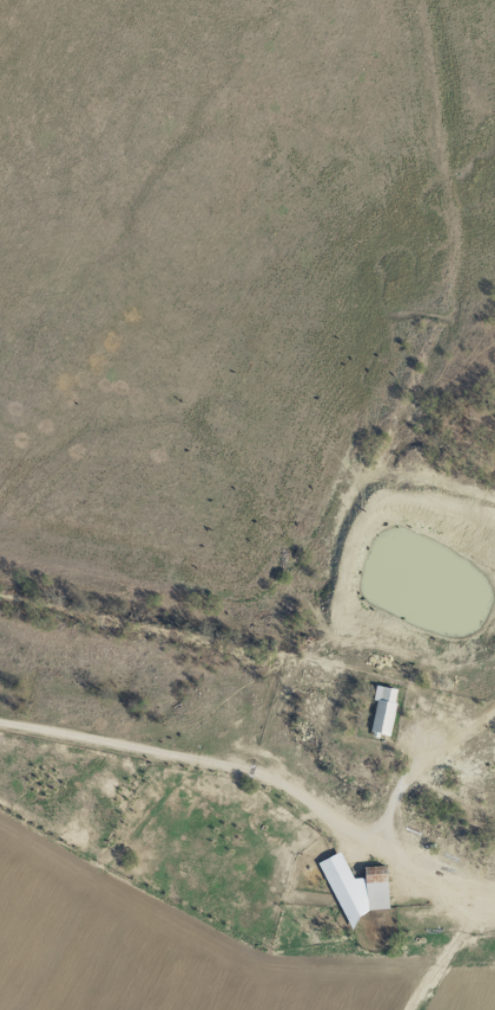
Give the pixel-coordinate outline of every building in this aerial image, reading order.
[(389,735),(398,688),(377,684),(369,731),(389,735)] [(388,908),(388,866),(364,866),(364,908),(388,908)]
